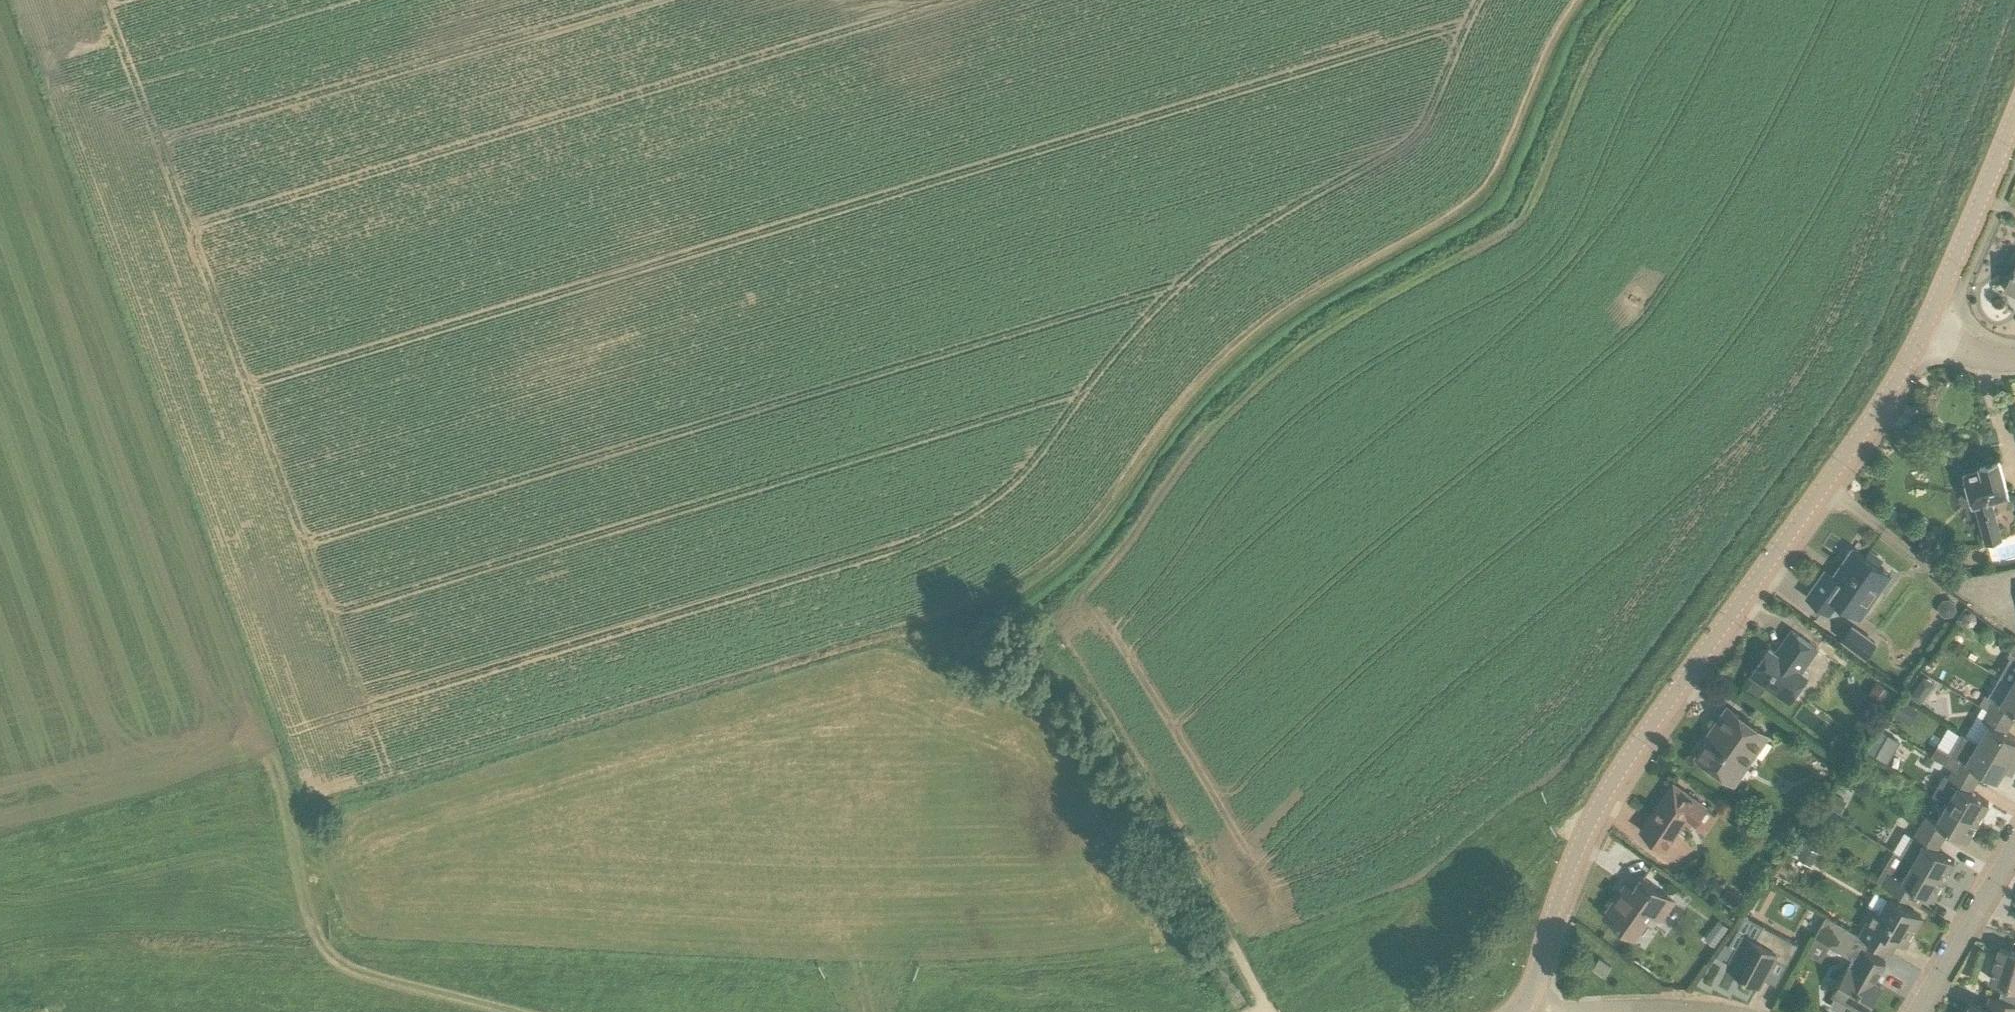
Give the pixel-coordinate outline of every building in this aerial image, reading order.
[(2006,288),(2007,289),(2009,284),(2014,287),(2014,269),(2006,288)] [(1982,467),(1965,471),(1971,491),(1970,492),(1969,497),(1973,503),(1974,503),(1985,542),(2004,537),(1994,501),(2010,496),(1999,458),(1995,459),(1995,457),(1992,455),(1986,457),(1985,460),(1985,462),(1981,463),(1982,467)] [(1892,574),(1870,559),(1854,547),(1839,568),(1841,569),(1836,576),(1826,569),(1808,595),(1832,612),(1840,601),(1862,617),(1892,574)] [(1853,622),(1842,638),(1867,656),(1878,640),(1853,622)] [(1819,648),(1809,641),(1792,629),(1784,642),(1788,645),(1781,655),(1771,647),(1752,673),(1790,701),(1810,673),(1804,669),(1819,648)] [(2009,654),(2012,656),(2000,676),(2014,684),(2014,644),(2009,654)] [(2000,676),(1989,695),(1986,693),(1980,703),(1989,708),(2011,721),(2014,715),(2014,684),(2000,676)] [(1748,686),(1761,695),(1768,686),(1755,677),(1748,686)] [(1922,688),(1918,686),(1912,695),(1921,701),(1924,697),(1922,688)] [(1894,714),(1907,722),(1916,706),(1903,699),(1894,714)] [(1770,735),(1745,717),(1729,706),(1710,734),(1711,735),(1697,754),(1737,782),(1770,735)] [(2011,721),(1989,708),(1983,718),(1989,721),(1977,741),(2014,762),(2014,750),(2014,737),(2006,731),(2011,721)] [(1977,741),(1962,732),(1961,734),(1960,733),(1950,750),(1939,744),(1933,754),(1954,767),(1978,781),(1984,771),(1998,779),(2004,769),(2012,773),(2014,768),(2014,762),(1977,741)] [(1973,791),(1978,781),(1954,767),(1949,776),(1945,774),(1934,793),(1948,801),(1947,802),(1979,820),(1990,801),(1973,791)] [(1708,807),(1695,797),(1679,786),(1658,815),(1654,812),(1642,828),(1668,846),(1688,818),(1696,824),(1697,822),(1703,825),(1716,813),(1708,807)] [(1849,799),(1836,794),(1831,806),(1843,812),(1849,799)] [(1968,839),(1979,820),(1947,802),(1937,820),(1926,814),(1920,825),(1944,840),(1950,829),(1968,839)] [(1805,830),(1811,839),(1819,834),(1813,825),(1805,830)] [(1938,849),(1944,840),(1920,825),(1914,835),(1912,834),(1901,853),(1895,849),(1894,850),(1944,879),(1956,859),(1938,849)] [(1805,844),(1799,854),(1812,862),(1819,851),(1806,843),(1805,844)] [(1933,897),(1944,879),(1894,850),(1877,879),(1909,897),(1915,887),(1933,897)] [(1675,900),(1652,884),(1643,877),(1634,889),(1627,884),(1606,912),(1636,933),(1651,912),(1661,919),(1675,900)] [(1907,943),(1922,916),(1887,896),(1880,908),(1875,905),(1859,932),(1828,914),(1827,915),(1869,939),(1870,939),(1890,951),(1898,938),(1907,943)] [(1864,948),(1869,939),(1827,915),(1815,935),(1853,957),(1833,992),(1866,1011),(1883,984),(1876,980),(1887,961),(1864,948)] [(1788,963),(1798,945),(1799,943),(1764,924),(1756,937),(1746,931),(1728,964),(1761,983),(1776,956),(1788,963)] [(2001,947),(1992,978),(2005,982),(2000,997),(1991,995),(2000,998),(2014,1002),(2014,951),(2001,947)] [(1600,957),(1594,966),(1606,974),(1612,966),(1600,957)] [(2000,998),(1991,995),(1987,1008),(1971,1003),(1968,1011),(2014,1011),(2014,1002),(2000,998)]
